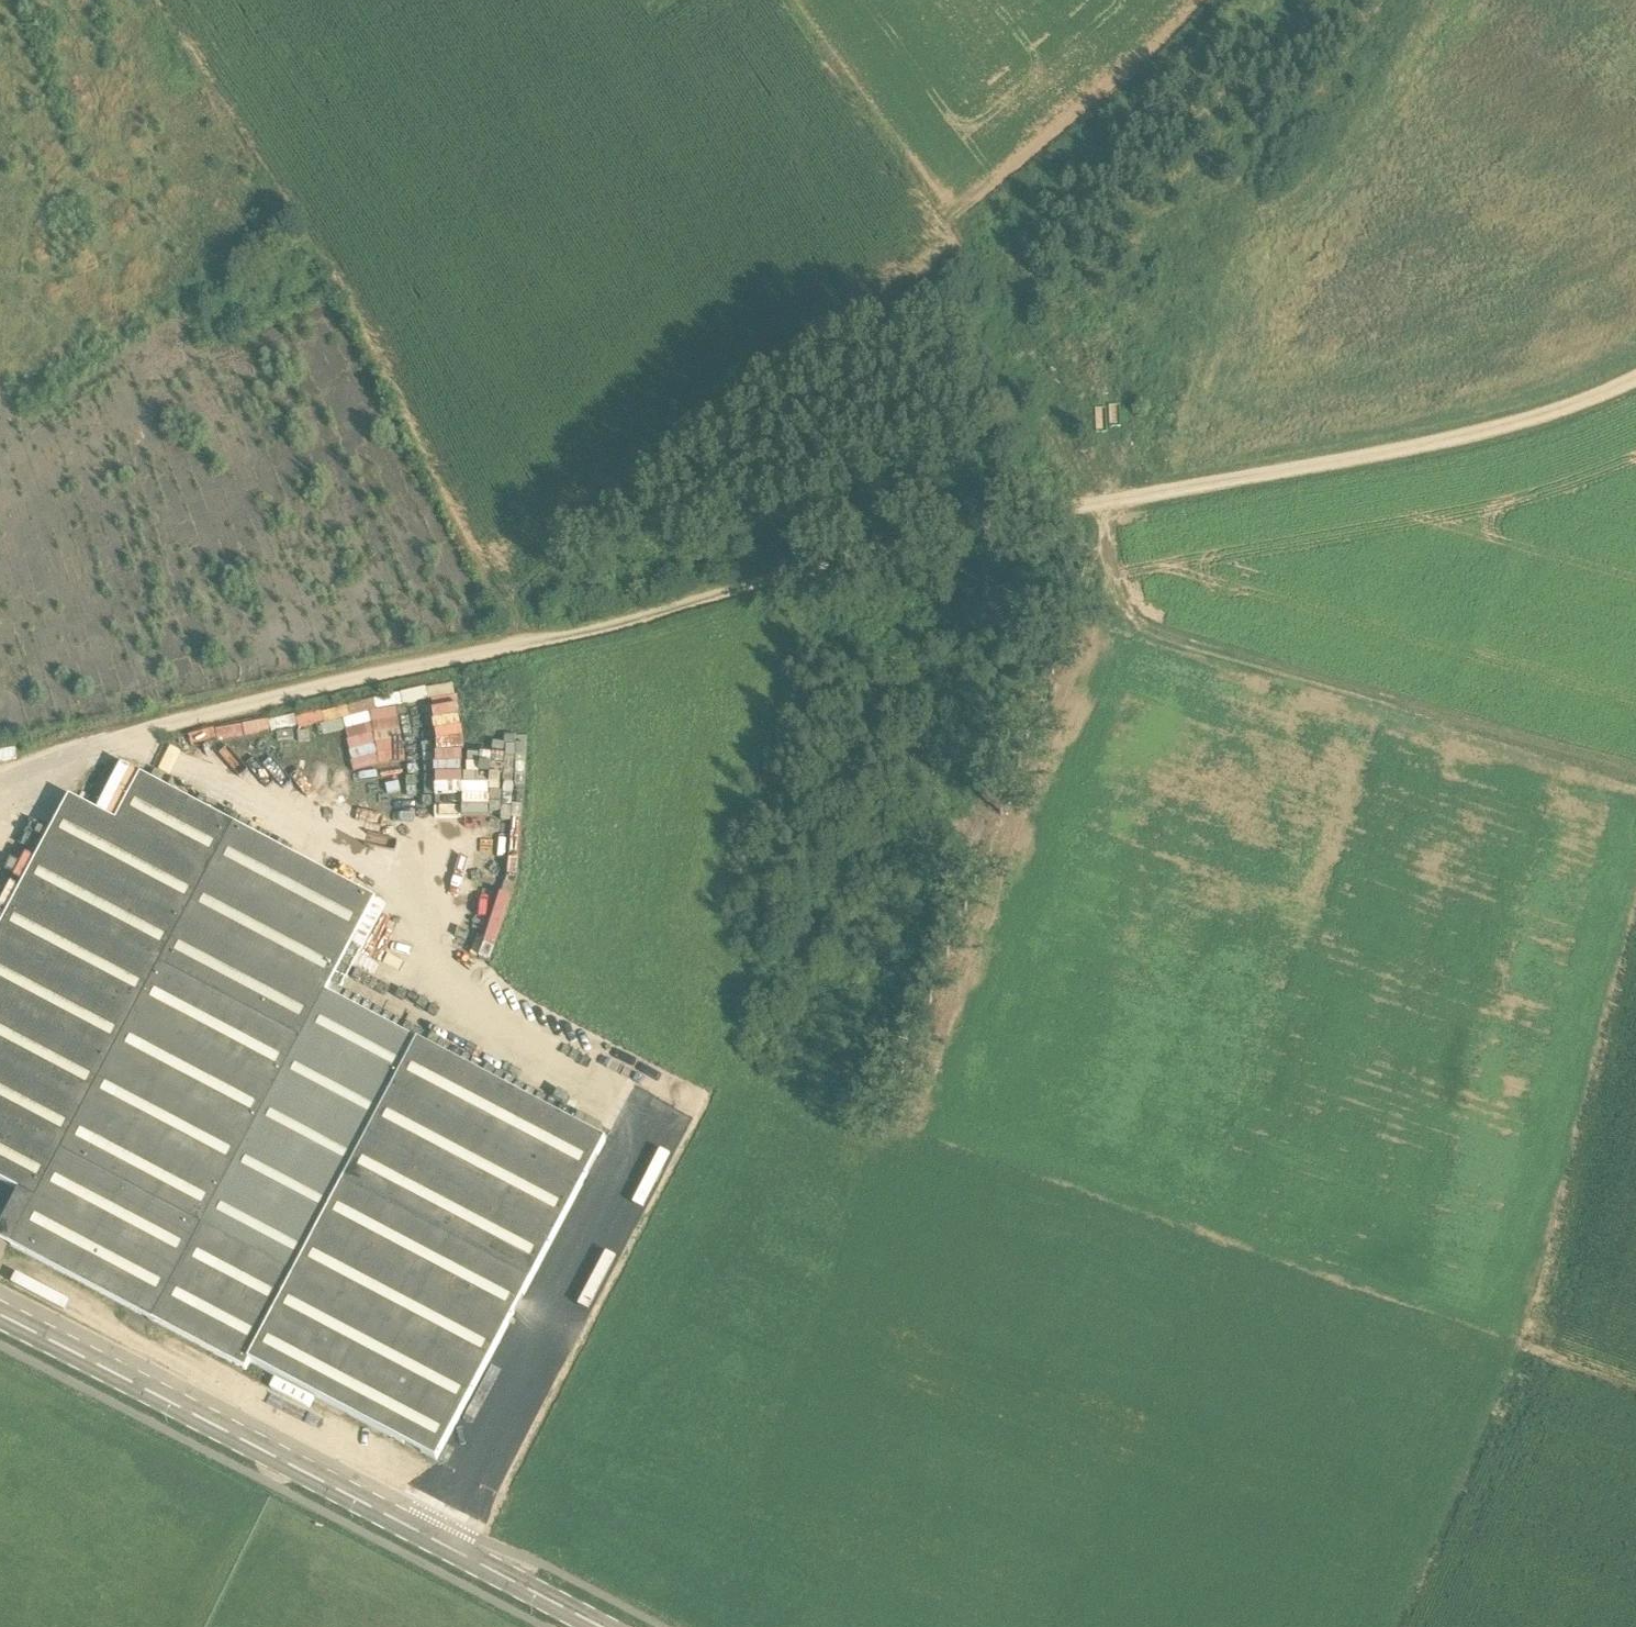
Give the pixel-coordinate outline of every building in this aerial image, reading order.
[(342,718),(276,728),(283,773),(311,769),(313,780),(350,774),(342,718)] [(21,1191),(35,1199),(12,1246),(246,1370),(250,1361),(437,1460),(605,1141),(326,993),(376,900),(290,854),(142,776),(117,822),(71,798),(0,930),(0,1180),(21,1191)] [(12,1246),(35,1199),(21,1191),(15,1203),(0,1195),(0,1239),(12,1246)]
